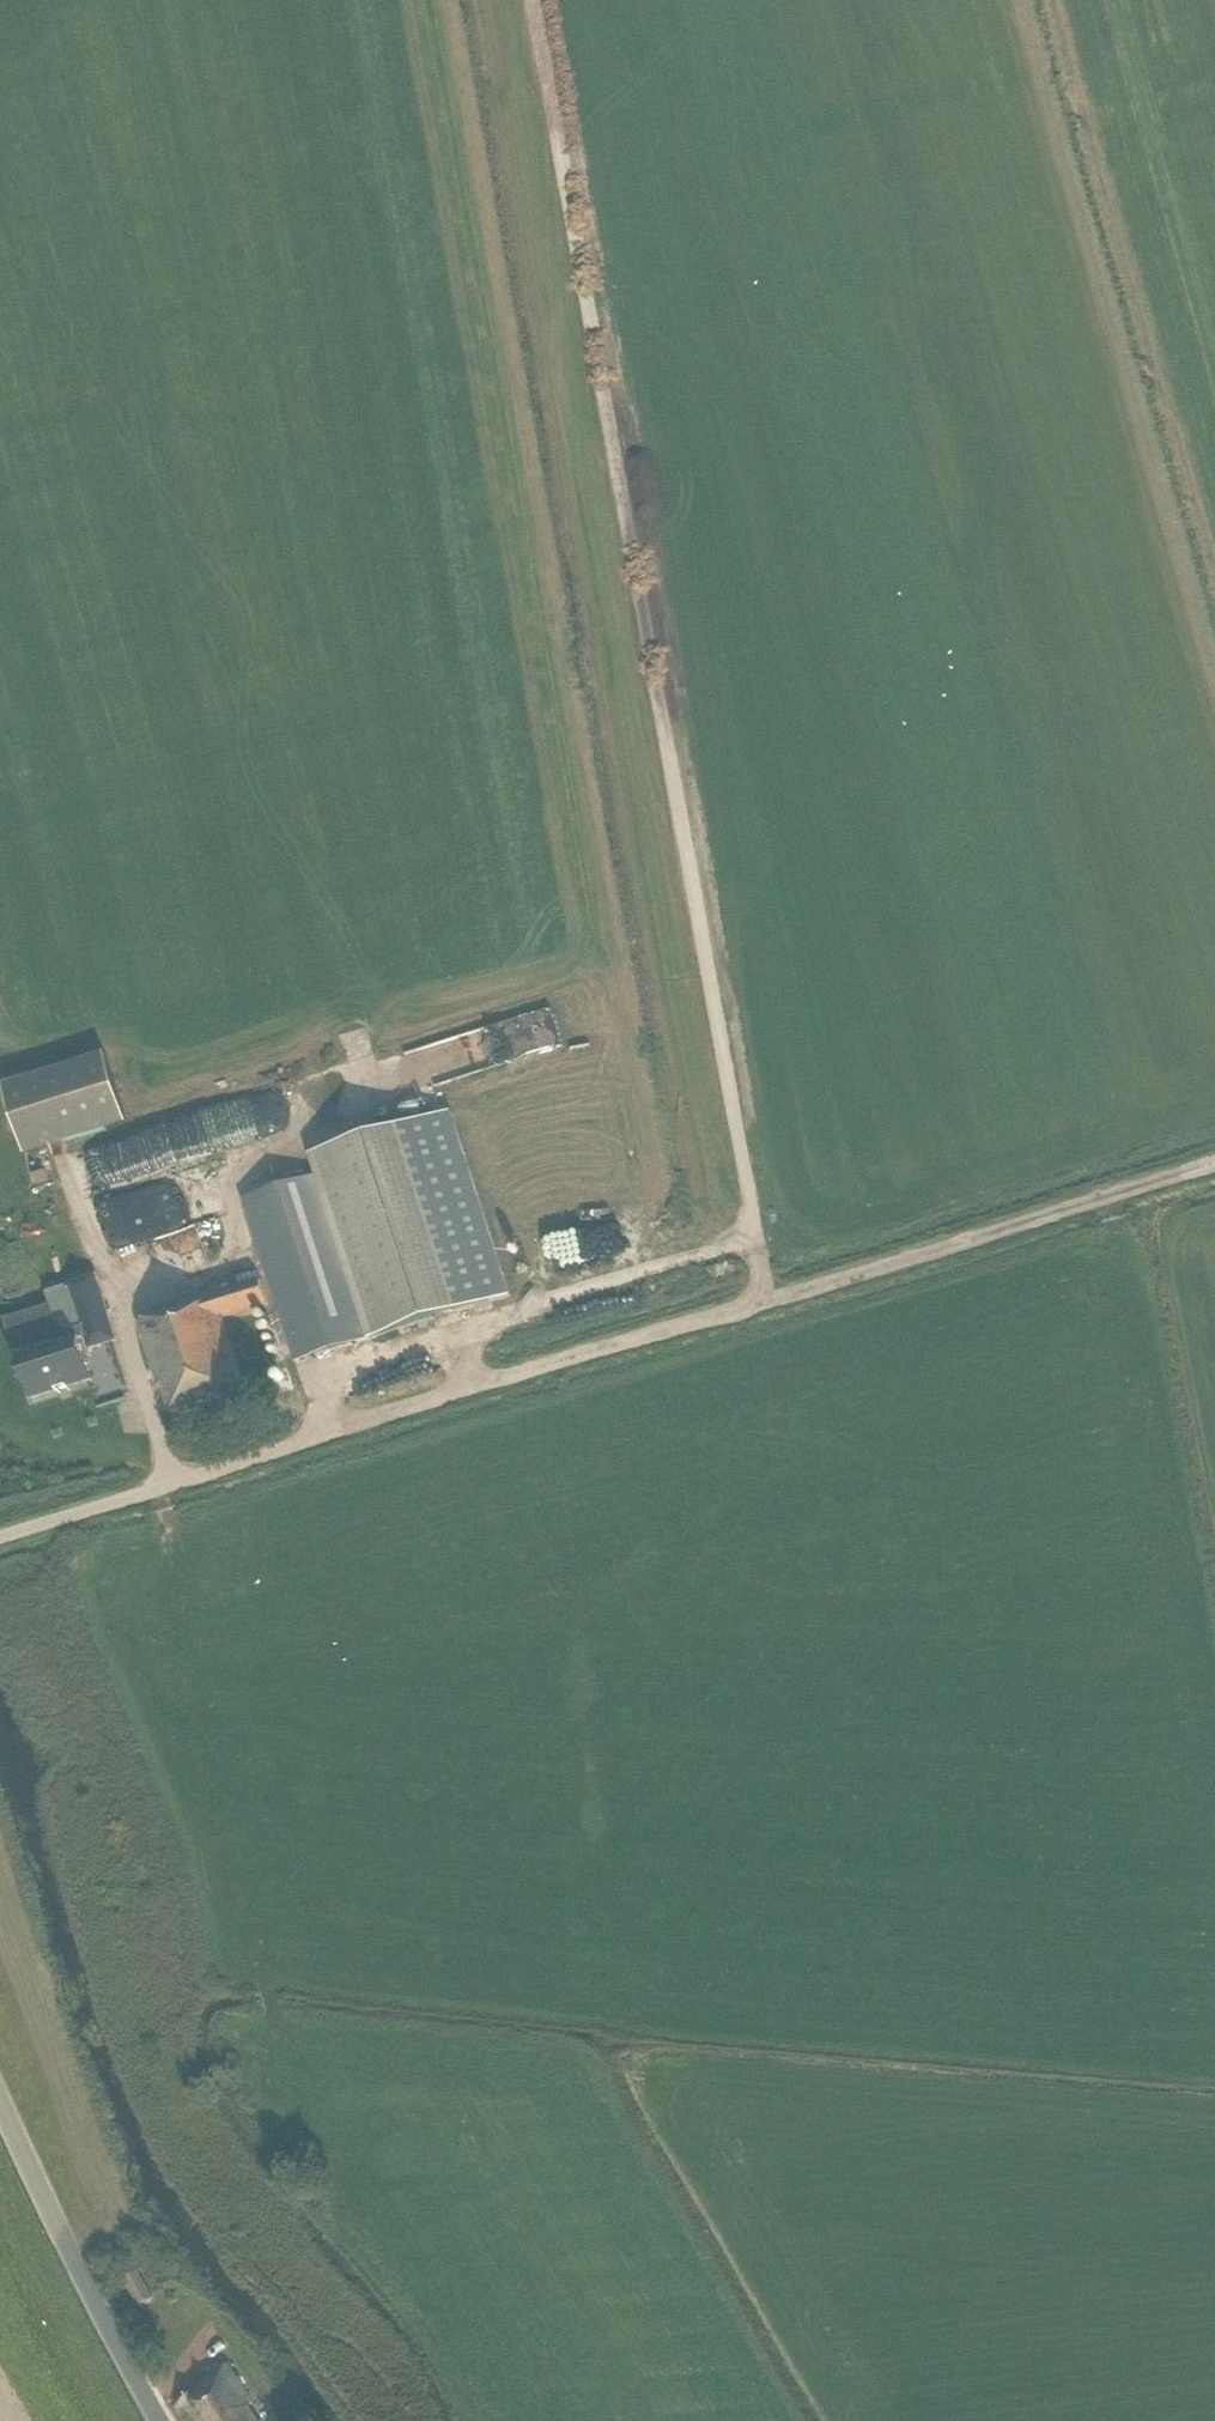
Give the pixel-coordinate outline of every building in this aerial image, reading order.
[(515,1013),(521,1040),(509,1043),(511,1050),(562,1038),(554,1004),(515,1013)] [(28,1158),(129,1125),(107,1056),(6,1090),(28,1158)] [(510,1296),(452,1112),(313,1156),(319,1176),(243,1200),(295,1364),(510,1296)] [(105,1400),(131,1391),(116,1344),(120,1342),(98,1276),(48,1292),(52,1307),(6,1321),(16,1353),(62,1339),(61,1336),(71,1333),(82,1329),(85,1339),(88,1352),(89,1352),(105,1400)] [(160,1316),(139,1322),(159,1387),(163,1386),(172,1414),(246,1390),(224,1319),(270,1305),(262,1280),(159,1312),(160,1316)] [(85,1339),(82,1329),(71,1333),(73,1341),(20,1358),(33,1399),(92,1381),(80,1341),(85,1339)] [(138,2273),(124,2281),(140,2309),(154,2301),(138,2273)] [(228,2366),(176,2407),(185,2420),(257,2420),(248,2408),(253,2405),(228,2366)]
